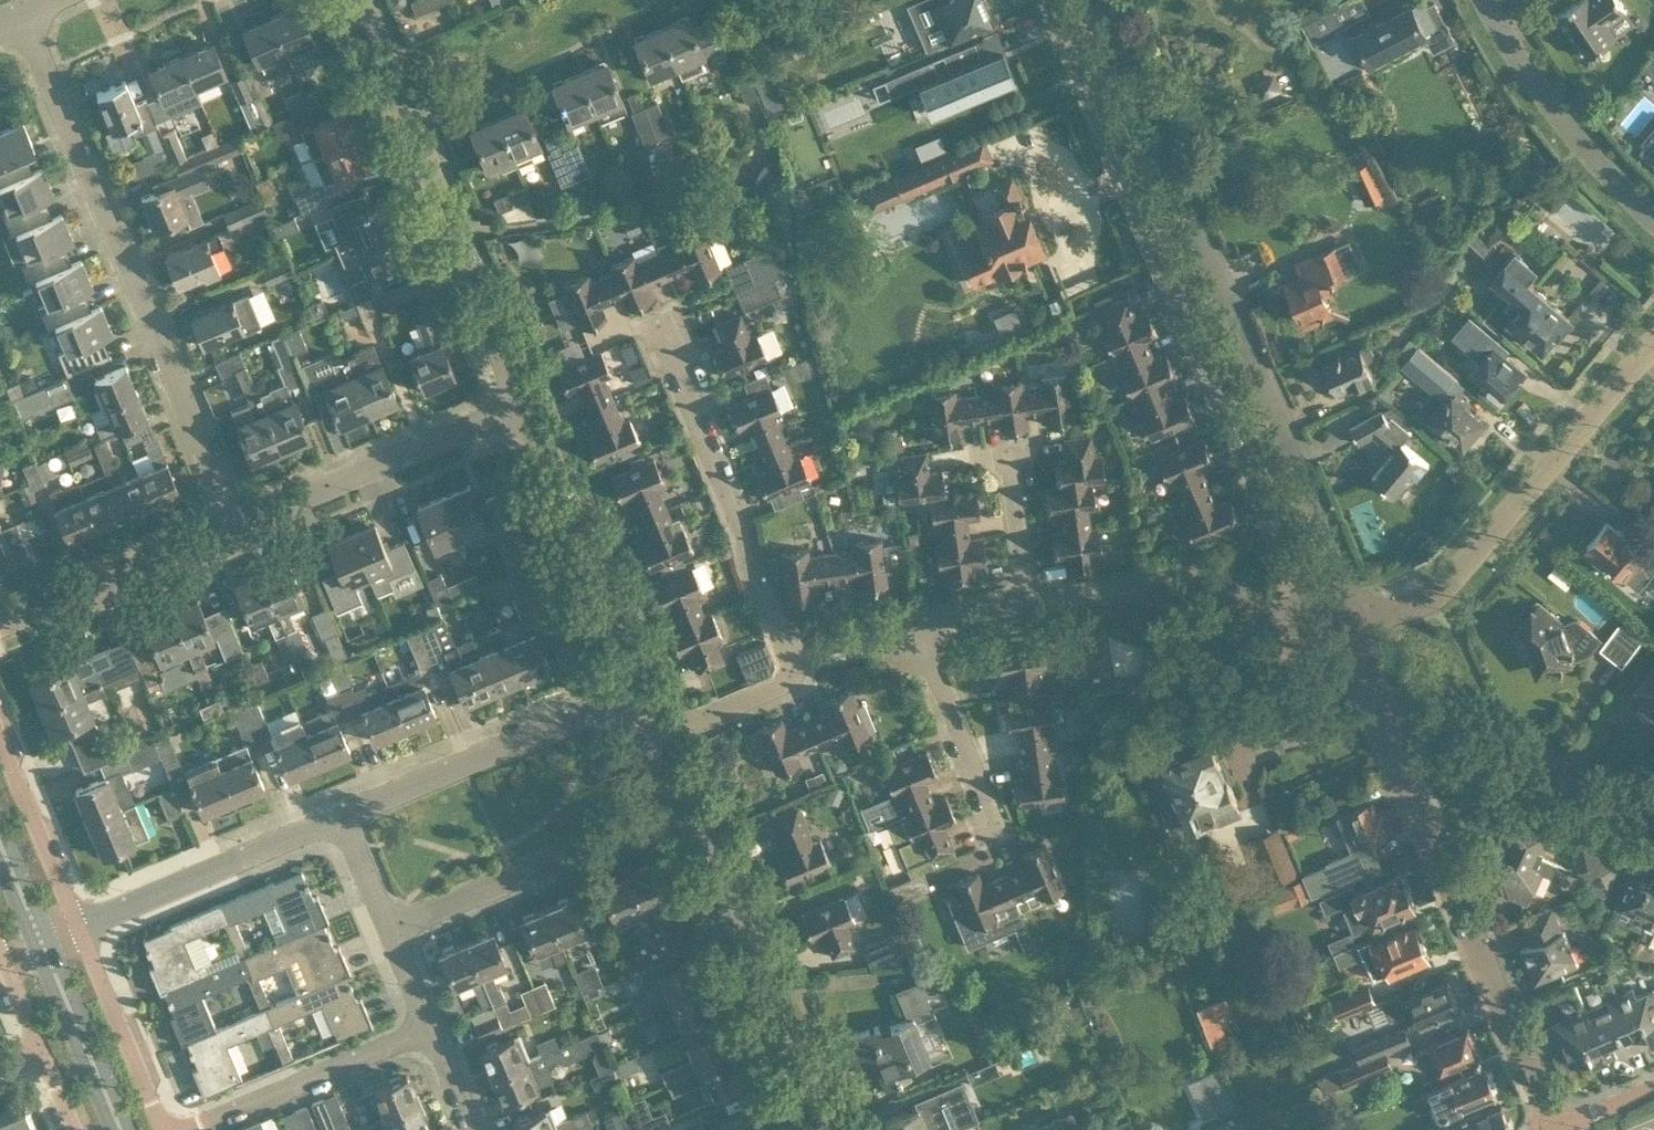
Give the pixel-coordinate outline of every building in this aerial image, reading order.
[(448,0),(411,0),(410,0),(416,14),(448,0)] [(906,3),(906,4),(911,3),(929,44),(924,46),(925,48),(990,20),(981,0),(938,0),(934,2),(933,0),(913,0),(906,3)] [(1300,18),(1313,44),(1314,43),(1322,39),(1312,19),(1327,11),(1336,27),(1370,10),(1364,0),(1343,0),(1340,1),(1340,0),(1336,0),(1300,18)] [(1426,0),(1419,0),(1396,11),(1392,3),(1381,8),(1386,17),(1350,35),(1356,49),(1363,46),(1370,60),(1376,64),(1388,58),(1389,50),(1425,31),(1434,49),(1454,39),(1439,11),(1433,14),(1426,0)] [(1576,0),(1558,13),(1587,55),(1617,35),(1608,22),(1627,9),(1621,0),(1576,0)] [(314,36),(300,3),(273,15),(293,61),(296,68),(327,55),(318,34),(314,36)] [(293,61),(273,15),(244,28),(257,56),(259,61),(261,66),(244,73),(265,124),(272,121),(261,96),(272,91),(265,74),(293,61)] [(687,15),(661,26),(678,66),(682,76),(708,64),(703,53),(729,41),(718,16),(693,27),(687,15)] [(661,26),(635,38),(646,64),(653,80),(665,75),(664,71),(677,65),(661,26)] [(921,91),(929,113),(976,94),(973,88),(993,80),(995,86),(1014,79),(1006,58),(1002,48),(994,51),(982,56),(981,57),(975,42),(976,42),(975,40),(941,54),(942,56),(943,55),(949,70),(939,74),(933,59),(933,57),(871,82),(878,99),(917,83),(918,84),(920,89),(921,91)] [(214,41),(182,54),(194,83),(226,69),(214,41)] [(160,93),(148,98),(157,120),(202,100),(194,83),(182,54),(150,68),(160,93)] [(606,61),(579,72),(594,109),(595,108),(600,121),(626,110),(606,61)] [(750,99),(758,96),(745,64),(731,69),(745,102),(750,99)] [(594,109),(579,72),(552,83),(570,125),(583,120),(581,114),(594,109)] [(265,124),(244,73),(230,80),(252,129),(265,124)] [(126,79),(97,91),(104,108),(100,109),(106,125),(110,124),(113,130),(130,122),(135,135),(141,132),(150,152),(167,144),(161,131),(157,120),(148,98),(147,97),(136,102),(126,79)] [(322,85),(306,92),(311,104),(327,97),(322,85)] [(657,101),(644,106),(657,138),(664,136),(670,133),(657,101)] [(308,106),(287,115),(293,127),(313,119),(308,106)] [(542,149),(524,106),(498,117),(519,167),(533,161),(530,154),(542,149)] [(657,138),(644,106),(631,112),(645,144),(650,141),(657,138)] [(315,123),(302,129),(313,155),(356,137),(345,110),(315,123)] [(498,117),(472,128),(490,170),(502,165),(505,172),(519,167),(498,117)] [(35,146),(24,120),(0,130),(0,185),(29,173),(29,172),(20,152),(35,146)] [(174,126),(161,131),(167,144),(174,161),(187,155),(174,126)] [(561,147),(554,131),(544,135),(551,151),(548,153),(561,185),(567,182),(574,179),(561,147)] [(1640,150),(1653,162),(1653,134),(1640,150)] [(236,136),(198,153),(203,166),(242,149),(236,136)] [(368,165),(356,137),(313,155),(324,182),(295,194),(303,212),(328,201),(331,195),(357,184),(351,172),(368,165)] [(897,178),(866,192),(872,207),(899,195),(963,168),(969,165),(989,156),(982,140),(955,151),(896,177),(897,178)] [(574,142),(561,147),(574,179),(587,174),(574,142)] [(150,152),(143,154),(150,171),(173,161),(174,161),(167,144),(150,152)] [(1373,163),(1354,172),(1369,203),(1388,194),(1373,163)] [(1,215),(9,235),(17,232),(48,219),(48,218),(40,198),(54,192),(52,187),(43,166),(29,172),(29,173),(0,185),(0,215),(1,215)] [(155,190),(141,195),(156,228),(186,215),(178,197),(211,183),(203,166),(180,176),(178,174),(169,178),(153,185),(155,190)] [(971,246),(961,250),(975,282),(984,278),(985,277),(985,276),(1043,251),(1011,177),(973,193),(983,218),(976,221),(984,240),(971,246)] [(526,184),(521,186),(494,197),(499,211),(532,198),(526,184)] [(364,191),(330,205),(336,220),(344,238),(335,242),(340,252),(395,229),(383,200),(370,205),(364,191)] [(259,198),(224,212),(230,228),(265,214),(259,198)] [(48,219),(17,232),(27,256),(19,259),(29,282),(37,279),(36,278),(67,265),(67,264),(59,244),(73,238),(71,233),(62,212),(48,218),(48,219)] [(1497,212),(1486,222),(1471,234),(1484,246),(1508,226),(1497,212)] [(279,236),(301,227),(295,215),(274,224),(279,236)] [(702,226),(677,236),(658,244),(661,251),(659,252),(669,277),(691,267),(696,280),(721,269),(702,226)] [(407,258),(395,229),(340,252),(351,280),(376,269),(383,285),(404,276),(398,262),(407,258)] [(206,277),(210,276),(220,271),(211,250),(224,245),(219,232),(207,237),(166,254),(179,285),(205,274),(206,277)] [(508,256),(541,254),(539,232),(506,234),(508,256)] [(1303,275),(1288,281),(1305,321),(1316,316),(1317,319),(1327,315),(1333,313),(1324,294),(1329,292),(1326,284),(1349,274),(1363,268),(1356,252),(1342,258),(1337,246),(1315,255),(1314,253),(1296,261),(1303,275)] [(1510,290),(1487,317),(1490,319),(1488,322),(1497,329),(1499,327),(1506,332),(1514,322),(1544,347),(1548,342),(1549,343),(1571,317),(1525,279),(1535,268),(1514,250),(1504,262),(1506,264),(1494,277),(1510,290)] [(669,277),(659,252),(637,261),(634,254),(609,264),(612,271),(613,271),(623,296),(628,308),(653,298),(647,286),(669,277)] [(782,254),(729,276),(737,293),(773,277),(790,270),(782,254)] [(82,258),(67,264),(67,265),(36,278),(37,279),(46,302),(39,305),(48,327),(56,324),(87,311),(86,310),(78,290),(93,284),(90,279),(82,258)] [(287,258),(262,269),(268,284),(294,273),(287,258)] [(613,271),(612,271),(591,280),(589,274),(565,284),(583,328),(607,318),(602,305),(623,296),(613,271)] [(415,277),(389,288),(395,301),(421,290),(415,277)] [(780,294),(773,277),(737,293),(744,309),(780,294)] [(230,300),(222,304),(192,316),(204,344),(242,328),(244,332),(262,325),(248,292),(233,299),(233,298),(230,299),(230,300)] [(371,296),(356,302),(360,311),(367,328),(382,322),(371,296)] [(314,319),(329,313),(322,297),(308,303),(314,319)] [(1116,353),(1123,351),(1122,350),(1148,339),(1148,340),(1160,334),(1149,310),(1137,315),(1128,297),(1104,307),(1113,326),(1106,329),(1116,353)] [(106,356),(97,336),(112,330),(110,325),(101,304),(86,310),(87,311),(56,324),(66,348),(58,351),(67,374),(91,364),(111,356),(110,354),(106,356)] [(1016,310),(999,317),(1006,336),(1024,328),(1016,310)] [(724,375),(782,351),(772,326),(750,335),(740,313),(716,323),(726,346),(714,351),(724,375)] [(431,315),(418,321),(428,346),(410,354),(416,368),(414,369),(415,372),(410,374),(417,389),(418,389),(418,388),(423,386),(424,388),(427,386),(427,388),(439,383),(438,382),(456,374),(431,315)] [(1468,315),(1455,333),(1484,356),(1471,373),(1489,388),(1491,387),(1503,397),(1516,381),(1513,379),(1520,371),(1503,356),(1506,353),(1485,337),(1489,332),(1468,315)] [(298,325),(284,331),(294,355),(308,349),(298,325)] [(296,359),(284,331),(272,337),(283,364),(296,359)] [(1407,357),(1417,344),(1410,338),(1400,351),(1407,357)] [(1156,358),(1148,340),(1148,339),(1122,350),(1123,351),(1123,350),(1131,368),(1124,371),(1134,396),(1141,393),(1141,392),(1165,382),(1166,382),(1178,377),(1167,352),(1156,358)] [(398,399),(375,344),(346,356),(369,411),(398,399)] [(1418,344),(1403,362),(1434,388),(1416,410),(1431,423),(1432,421),(1445,432),(1448,428),(1464,442),(1483,420),(1463,403),(1466,400),(1452,388),(1459,380),(1459,381),(1460,380),(1418,344)] [(1358,346),(1352,349),(1338,355),(1339,359),(1324,365),(1337,395),(1373,379),(1366,362),(1369,361),(1373,357),(1375,353),(1372,348),(1368,346),(1361,347),(1359,347),(1358,346)] [(221,376),(236,369),(247,365),(240,350),(215,361),(221,376)] [(605,378),(611,375),(602,350),(558,369),(569,393),(581,388),(590,409),(614,399),(605,378)] [(325,386),(314,391),(325,415),(335,411),(340,423),(369,411),(346,356),(331,362),(335,370),(320,376),(325,386)] [(107,402),(138,389),(127,363),(97,376),(96,377),(91,365),(10,399),(18,418),(72,395),(74,399),(82,396),(88,410),(91,409),(107,402)] [(282,447),(259,393),(247,365),(236,369),(250,402),(234,409),(234,407),(231,407),(238,423),(253,459),(282,447)] [(751,424),(760,446),(784,436),(774,414),(781,411),(765,373),(744,382),(750,396),(728,405),(738,430),(751,424)] [(1021,380),(1020,380),(1025,413),(1026,413),(1045,411),(1047,424),(1073,420),(1066,373),(1040,377),(1040,378),(1021,381),(1021,380)] [(1028,426),(1026,413),(1025,413),(1020,380),(995,383),(996,391),(976,393),(979,420),(999,417),(1001,430),(1028,426)] [(295,399),(290,387),(287,381),(259,393),(282,447),(311,435),(296,399),(295,399)] [(1174,400),(1166,382),(1165,382),(1141,392),(1141,393),(1149,410),(1142,413),(1153,438),(1196,419),(1186,395),(1174,400)] [(149,415),(138,389),(107,402),(91,409),(102,435),(118,428),(149,415)] [(960,423),(979,420),(976,393),(956,396),(955,389),(929,392),(935,439),(962,436),(960,423)] [(623,421),(614,399),(590,409),(599,432),(587,437),(597,461),(641,443),(630,418),(623,421)] [(1391,405),(1382,410),(1388,420),(1392,415),(1408,429),(1412,424),(1396,410),(1391,405)] [(1428,464),(1403,442),(1411,432),(1408,429),(1392,415),(1388,420),(1382,410),(1351,426),(1359,441),(1373,434),(1393,451),(1373,475),(1395,494),(1412,474),(1416,478),(1428,464)] [(130,427),(121,431),(127,444),(143,437),(148,449),(150,453),(154,464),(138,471),(152,502),(180,490),(167,458),(151,419),(130,427)] [(1054,460),(1058,485),(1058,486),(1091,481),(1105,479),(1101,453),(1094,454),(1091,434),(1064,438),(1067,458),(1054,460)] [(793,457),(784,436),(760,446),(769,468),(757,473),(767,498),(771,496),(776,508),(805,496),(800,484),(810,479),(800,454),(793,457)] [(1178,477),(1186,496),(1211,485),(1203,466),(1215,461),(1204,437),(1161,456),(1171,480),(1178,477)] [(152,502),(138,471),(123,477),(107,438),(95,443),(106,472),(124,513),(152,502)] [(71,463),(92,454),(89,445),(67,454),(71,463)] [(884,504),(929,498),(946,495),(942,470),(929,472),(926,451),(899,455),(902,475),(895,476),(895,478),(880,480),(884,504)] [(49,457),(37,462),(44,479),(56,474),(49,457)] [(634,496),(643,517),(667,507),(658,486),(665,483),(654,458),(611,477),(622,501),(634,496)] [(46,483),(44,479),(37,462),(36,459),(22,465),(29,481),(30,481),(33,488),(46,483)] [(106,472),(78,483),(97,525),(124,513),(106,472)] [(37,497),(33,488),(30,481),(29,481),(19,486),(26,503),(37,497)] [(1095,506),(1091,481),(1058,486),(1058,485),(1045,487),(1048,513),(1061,511),(1064,531),(1090,527),(1087,507),(1095,506)] [(68,537),(97,525),(78,482),(61,488),(60,485),(49,490),(56,506),(55,506),(68,537)] [(528,545),(504,489),(485,497),(486,500),(479,503),(470,483),(443,495),(460,536),(461,535),(489,524),(503,556),(528,545)] [(1219,503),(1211,485),(1186,496),(1194,514),(1188,517),(1198,541),(1241,522),(1231,498),(1219,503)] [(976,490),(946,495),(929,498),(933,523),(940,522),(943,541),(943,542),(969,538),(967,519),(980,517),(976,490)] [(460,536),(443,495),(418,505),(427,526),(422,528),(427,538),(431,536),(435,546),(438,545),(441,553),(465,544),(461,535),(460,536)] [(1141,509),(1139,516),(1142,522),(1149,524),(1154,520),(1157,514),(1154,508),(1148,506),(1141,509)] [(652,539),(640,545),(651,569),(694,551),(680,519),(673,522),(667,507),(643,517),(652,539)] [(30,551),(25,541),(17,522),(3,528),(2,527),(0,528),(0,566),(16,559),(15,559),(31,552),(30,551)] [(1639,588),(1653,570),(1653,558),(1633,540),(1621,529),(1618,532),(1607,522),(1588,545),(1590,547),(1586,551),(1605,567),(1608,562),(1614,567),(1625,577),(1639,588)] [(376,523),(351,534),(369,576),(372,583),(374,583),(379,595),(392,589),(387,577),(415,565),(405,540),(386,548),(376,523)] [(1098,525),(1090,527),(1064,531),(1051,533),(1055,559),(1068,557),(1071,578),(1097,574),(1094,553),(1102,552),(1098,525)] [(338,567),(322,574),(331,595),(337,611),(361,601),(354,583),(369,576),(351,534),(328,543),(338,567)] [(983,536),(969,538),(943,542),(943,541),(935,543),(939,569),(947,568),(950,588),(976,585),(973,564),(986,562),(983,536)] [(883,545),(882,538),(855,541),(856,549),(832,552),(836,578),(860,575),(862,588),(888,584),(886,569),(904,567),(900,542),(883,545)] [(813,582),(836,578),(832,552),(809,555),(808,548),(782,552),(783,556),(768,558),(771,577),(785,575),(789,598),(815,595),(813,582)] [(288,559),(261,570),(286,630),(297,625),(289,605),(305,599),(288,559)] [(515,586),(540,575),(534,562),(510,572),(482,584),(488,597),(515,586)] [(672,603),(681,624),(705,614),(696,593),(703,590),(693,566),(649,584),(660,608),(672,603)] [(286,630),(261,570),(235,581),(251,621),(267,614),(275,634),(285,657),(295,652),(286,630)] [(426,578),(436,603),(451,597),(441,572),(426,578)] [(558,622),(555,616),(557,615),(540,575),(515,586),(529,619),(517,625),(522,637),(508,643),(507,643),(522,679),(550,667),(543,649),(550,646),(552,650),(569,643),(560,621),(558,622)] [(197,598),(170,609),(198,674),(201,682),(212,678),(197,643),(217,635),(226,658),(240,652),(220,607),(212,610),(216,619),(207,623),(197,598)] [(442,618),(436,603),(427,607),(434,622),(442,618)] [(1538,603),(1517,627),(1525,633),(1532,651),(1529,652),(1533,665),(1534,667),(1536,668),(1537,670),(1539,671),(1541,672),(1543,672),(1545,672),(1547,672),(1552,671),(1553,673),(1564,669),(1562,664),(1574,660),(1574,659),(1587,654),(1600,638),(1573,616),(1558,621),(1557,619),(1538,603)] [(198,674),(170,609),(168,605),(145,614),(147,619),(143,620),(154,644),(133,653),(142,673),(145,681),(159,675),(160,677),(163,676),(160,670),(163,667),(179,660),(187,679),(198,674)] [(705,614),(681,624),(681,625),(669,630),(679,654),(691,649),(695,657),(692,659),(697,671),(700,669),(701,671),(725,661),(715,639),(722,636),(712,611),(705,614)] [(495,691),(477,649),(476,650),(472,639),(457,645),(457,644),(444,649),(433,622),(418,628),(429,653),(441,682),(442,682),(447,693),(460,687),(466,703),(495,691)] [(1620,624),(1601,647),(1623,665),(1642,641),(1620,624)] [(507,643),(508,643),(500,626),(487,631),(494,649),(480,655),(477,649),(495,691),(522,679),(507,643)] [(429,653),(418,628),(406,634),(416,658),(429,653)] [(325,637),(336,663),(347,658),(336,632),(325,637)] [(41,706),(138,665),(126,638),(107,647),(114,662),(77,678),(70,662),(30,679),(41,706)] [(1063,689),(1056,643),(1052,640),(995,648),(999,674),(1012,672),(1015,696),(1063,689)] [(758,664),(746,669),(750,679),(762,674),(771,670),(774,663),(766,641),(751,647),(758,664)] [(249,664),(261,694),(275,688),(262,658),(249,664)] [(1634,691),(1643,698),(1638,705),(1653,718),(1653,666),(1634,691)] [(121,672),(41,706),(52,733),(71,725),(75,735),(72,736),(85,767),(102,760),(120,752),(106,719),(96,723),(86,700),(126,683),(121,672)] [(422,684),(417,672),(405,677),(388,684),(387,685),(405,727),(435,715),(425,689),(423,685),(423,684),(422,684)] [(405,727),(387,685),(357,697),(352,685),(339,690),(344,702),(349,715),(361,710),(374,740),(405,727)] [(337,720),(349,715),(344,702),(339,690),(326,695),(332,708),(302,720),(320,763),(350,751),(337,720)] [(831,712),(809,721),(819,745),(841,736),(844,744),(869,733),(850,690),(826,700),(831,712)] [(220,698),(210,702),(215,714),(224,710),(220,698)] [(256,698),(244,703),(254,727),(266,722),(256,698)] [(1020,730),(1023,753),(1057,748),(1054,725),(1064,723),(1067,720),(1064,701),(1060,698),(1050,700),(1050,699),(1003,706),(1007,732),(1020,730)] [(215,714),(210,702),(199,706),(204,718),(215,714)] [(254,727),(244,703),(232,708),(242,732),(254,727)] [(819,745),(809,721),(788,731),(783,718),(758,729),(777,772),(801,762),(797,754),(819,745)] [(320,763),(302,720),(271,733),(276,746),(276,748),(288,776),(320,763)] [(237,805),(216,756),(198,763),(186,769),(183,763),(182,764),(171,739),(168,732),(153,738),(161,756),(167,770),(174,786),(173,787),(177,797),(178,797),(178,796),(177,796),(175,791),(191,784),(194,790),(203,812),(217,806),(220,812),(237,805)] [(1219,821),(1220,820),(1240,812),(1235,800),(1238,799),(1230,780),(1232,780),(1223,758),(1220,759),(1213,742),(1162,763),(1172,785),(1162,790),(1160,795),(1164,803),(1169,806),(1179,802),(1191,829),(1209,821),(1205,812),(1214,808),(1219,821)] [(251,756),(246,744),(234,749),(218,755),(216,756),(237,805),(253,798),(250,792),(264,786),(252,758),(251,756)] [(1060,770),(1054,771),(1051,749),(1023,753),(1027,777),(1014,779),(1018,805),(1064,798),(1060,770)] [(893,750),(881,755),(885,762),(897,757),(893,750)] [(102,777),(76,788),(90,820),(135,802),(127,782),(121,769),(130,766),(124,751),(120,752),(102,760),(108,775),(102,777)] [(896,799),(882,804),(889,820),(902,814),(909,811),(910,812),(935,801),(926,780),(938,775),(927,751),(884,770),(896,799)] [(598,774),(609,770),(604,759),(593,764),(598,774)] [(183,812),(177,797),(173,787),(156,793),(167,818),(183,812)] [(903,815),(887,821),(895,840),(894,841),(905,868),(907,867),(910,876),(911,876),(924,871),(935,866),(931,858),(954,848),(945,826),(957,821),(947,796),(935,802),(935,801),(910,812),(909,811),(902,814),(903,815)] [(149,834),(143,820),(135,802),(90,820),(104,853),(149,834)] [(1387,837),(1378,815),(1374,804),(1373,803),(1345,815),(1338,818),(1352,852),(1325,863),(1326,866),(1301,877),(1310,898),(1382,867),(1372,843),(1387,837)] [(1502,822),(1495,836),(1540,856),(1554,823),(1512,804),(1503,822),(1502,822)] [(798,805),(773,815),(788,851),(776,857),(787,881),(799,876),(804,888),(874,858),(864,833),(853,838),(857,846),(832,857),(834,861),(830,863),(820,838),(813,841),(798,805)] [(1092,851),(1092,858),(1097,864),(1097,876),(1105,876),(1105,864),(1110,859),(1110,851),(1105,846),(1105,834),(1098,834),(1098,846),(1092,851)] [(1252,846),(1268,884),(1294,874),(1278,836),(1252,846)] [(1495,836),(1489,849),(1499,854),(1491,872),(1502,877),(1509,896),(1528,904),(1533,891),(1543,871),(1553,875),(1558,864),(1540,856),(1495,836)] [(1065,887),(1047,843),(1022,854),(1027,866),(1005,875),(1015,899),(1023,919),(1026,918),(1023,910),(1042,901),(1041,897),(1065,887)] [(1584,879),(1596,851),(1583,846),(1571,873),(1584,879)] [(1596,884),(1608,857),(1596,851),(1584,879),(1596,884)] [(1620,862),(1608,857),(1596,884),(1608,890),(1620,862)] [(1653,905),(1653,868),(1636,860),(1616,903),(1648,917),(1653,905)] [(640,869),(627,874),(657,944),(667,940),(653,904),(667,898),(658,876),(661,875),(657,866),(654,867),(653,864),(649,865),(648,862),(639,866),(640,869)] [(273,880),(221,902),(229,920),(224,922),(232,940),(242,936),(235,920),(276,903),(286,928),(274,933),(278,942),(324,923),(329,921),(322,904),(317,906),(313,897),(308,886),(309,885),(307,880),(306,881),(302,871),(274,883),(273,880)] [(931,888),(924,871),(911,876),(910,876),(887,885),(894,902),(910,896),(931,888)] [(1023,919),(1015,899),(1005,875),(984,884),(979,872),(954,882),(961,898),(951,902),(969,946),(992,937),(997,923),(1011,929),(1017,926),(1026,949),(1034,945),(1023,919)] [(1352,885),(1322,898),(1327,909),(1344,902),(1356,929),(1367,924),(1384,917),(1415,905),(1403,875),(1398,874),(1384,879),(1381,873),(1366,879),(1369,886),(1357,891),(1354,884),(1352,885)] [(606,883),(602,885),(616,920),(619,925),(632,920),(641,943),(635,945),(639,953),(627,958),(634,973),(664,960),(663,957),(662,958),(657,944),(627,874),(615,880),(614,876),(604,880),(606,883)] [(1270,893),(1275,906),(1294,898),(1295,903),(1308,897),(1301,880),(1270,893)] [(856,920),(846,896),(802,914),(812,939),(825,934),(834,956),(858,945),(849,923),(856,920)] [(588,907),(578,911),(572,897),(568,899),(568,897),(558,901),(559,903),(547,908),(561,942),(596,927),(588,907)] [(195,967),(184,939),(224,922),(229,920),(221,902),(170,923),(170,926),(143,938),(147,947),(146,948),(148,953),(149,952),(157,972),(153,974),(160,992),(165,990),(165,989),(211,970),(208,962),(195,967)] [(1645,924),(1653,928),(1653,905),(1648,917),(1645,924)] [(1552,907),(1542,912),(1522,921),(1532,944),(1521,949),(1535,982),(1578,964),(1564,930),(1562,931),(1552,907)] [(569,958),(567,954),(561,942),(547,908),(534,913),(533,911),(524,915),(525,917),(522,919),(536,952),(550,946),(557,963),(568,958),(569,958)] [(1371,935),(1356,941),(1363,955),(1364,955),(1373,977),(1389,970),(1390,972),(1392,971),(1394,975),(1398,973),(1409,968),(1408,966),(1429,957),(1422,938),(1425,937),(1418,921),(1408,925),(1407,924),(1404,925),(1405,927),(1393,931),(1373,940),(1371,935)] [(249,954),(244,956),(252,974),(247,976),(254,992),(264,988),(259,976),(288,964),(286,959),(291,957),(305,991),(345,974),(350,972),(343,955),(338,957),(334,948),(330,936),(331,936),(329,931),(328,932),(324,923),(278,942),(249,954)] [(871,964),(883,963),(917,959),(903,928),(863,945),(871,964)] [(492,971),(505,966),(490,931),(488,932),(487,930),(478,934),(479,936),(467,941),(493,1003),(506,998),(501,985),(498,986),(492,971)] [(683,934),(667,940),(657,944),(662,958),(663,957),(688,947),(683,934)] [(249,954),(242,936),(232,940),(239,958),(244,956),(249,954)] [(493,1003),(467,941),(454,947),(453,945),(444,949),(445,951),(441,952),(443,956),(438,959),(445,974),(450,973),(456,987),(471,980),(482,1008),(493,1003)] [(211,970),(165,989),(165,990),(168,998),(167,999),(169,1004),(171,1003),(175,1014),(179,1023),(174,1026),(181,1043),(187,1041),(186,1040),(215,1028),(201,995),(206,993),(247,976),(252,974),(244,956),(239,958),(211,970)] [(673,957),(651,966),(655,975),(677,965),(673,957)] [(650,994),(635,1000),(640,1012),(704,985),(698,972),(701,971),(697,961),(694,962),(693,958),(677,965),(655,975),(651,966),(640,971),(650,994)] [(575,972),(584,992),(604,983),(601,975),(589,980),(584,968),(575,972)] [(365,1006),(360,1008),(351,987),(352,987),(350,982),(349,982),(345,974),(300,993),(271,1005),(266,1007),(273,1025),(268,1027),(276,1044),(286,1040),(278,1022),(323,1003),(337,1037),(370,1023),(372,1026),(373,1025),(365,1006)] [(921,981),(927,997),(942,990),(936,975),(921,981)] [(1610,978),(1602,981),(1606,993),(1615,989),(1610,978)] [(1410,1026),(1421,1021),(1421,1022),(1458,1006),(1447,979),(1400,999),(1397,991),(1382,998),(1390,1017),(1404,1012),(1410,1026)] [(546,980),(533,986),(543,1009),(556,1004),(546,980)] [(709,997),(704,985),(640,1012),(644,1022),(657,1017),(663,1032),(714,1010),(713,1006),(715,1005),(711,996),(709,997)] [(1334,1000),(1340,1014),(1365,1004),(1377,999),(1371,985),(1334,1000)] [(543,1009),(533,986),(521,991),(531,1014),(543,1009)] [(271,1005),(264,988),(254,992),(261,1009),(266,1007),(271,1005)] [(1618,996),(1640,1048),(1653,1042),(1653,1040),(1653,990),(1636,998),(1633,989),(1618,996)] [(1063,995),(1051,999),(1061,1028),(1074,1024),(1063,995)] [(1640,1048),(1618,996),(1586,1009),(1590,1017),(1606,1056),(1617,1051),(1619,1057),(1640,1048)] [(242,1077),(227,1044),(268,1027),(273,1025),(266,1007),(261,1009),(215,1028),(186,1040),(187,1041),(190,1049),(189,1050),(191,1055),(192,1054),(201,1074),(196,1077),(204,1096),(205,1096),(204,1093),(242,1077)] [(1609,1061),(1606,1056),(1590,1017),(1586,1009),(1586,1008),(1553,1023),(1572,1066),(1590,1058),(1594,1068),(1609,1061)] [(475,1024),(480,1037),(503,1027),(498,1014),(475,1024)] [(874,1025),(845,1038),(852,1055),(868,1048),(881,1078),(885,1088),(910,1078),(905,1068),(930,1057),(912,1015),(907,1017),(880,1029),(878,1024),(874,1025)] [(1354,1046),(1359,1060),(1387,1048),(1387,1051),(1412,1040),(1406,1024),(1354,1046)] [(610,1025),(598,1030),(603,1042),(614,1037),(610,1025)] [(1469,1027),(1427,1045),(1428,1048),(1418,1052),(1423,1062),(1432,1058),(1439,1074),(1452,1068),(1477,1058),(1478,1060),(1483,1058),(1476,1042),(1474,1039),(1469,1027)] [(593,1058),(599,1072),(613,1066),(613,1065),(603,1042),(598,1030),(560,1046),(541,1054),(530,1059),(493,1074),(504,1099),(510,1097),(511,1099),(520,1095),(519,1093),(540,1084),(540,1083),(553,1077),(548,1063),(557,1059),(564,1062),(586,1052),(589,1045),(596,1049),(593,1058)] [(689,1044),(694,1056),(661,1070),(667,1083),(670,1082),(734,1056),(728,1043),(731,1042),(727,1032),(724,1033),(723,1030),(689,1044)] [(482,1048),(493,1074),(530,1059),(519,1033),(498,1042),(497,1039),(487,1043),(488,1046),(482,1048)] [(537,1041),(541,1054),(560,1046),(555,1034),(537,1041)] [(293,1059),(286,1040),(276,1044),(283,1063),(293,1059)] [(1387,1048),(1359,1060),(1318,1077),(1325,1093),(1393,1065),(1387,1051),(1387,1048)] [(638,1055),(613,1065),(613,1066),(618,1076),(642,1067),(638,1055)] [(1213,1055),(1195,1062),(1199,1071),(1216,1110),(1224,1107),(1232,1104),(1233,1103),(1213,1055)] [(739,1067),(734,1056),(670,1082),(674,1092),(704,1080),(711,1095),(744,1081),(743,1077),(745,1076),(741,1066),(739,1067)] [(599,1072),(590,1076),(594,1086),(618,1076),(613,1066),(599,1072)] [(1431,1088),(1435,1099),(1434,1102),(1433,1105),(1433,1109),(1434,1111),(1436,1113),(1437,1115),(1440,1115),(1441,1115),(1442,1117),(1497,1094),(1486,1066),(1431,1088)] [(369,1091),(380,1118),(418,1102),(407,1075),(401,1078),(400,1075),(390,1080),(391,1082),(369,1091)] [(889,1129),(952,1129),(978,1119),(965,1088),(962,1080),(945,1087),(921,1097),(924,1103),(901,1112),(901,1113),(885,1120),(889,1129)] [(323,1098),(336,1129),(351,1129),(335,1092),(323,1098)] [(23,1098),(0,1108),(0,1129),(37,1129),(23,1098)] [(323,1098),(311,1103),(322,1129),(336,1129),(323,1098)] [(418,1102),(380,1118),(362,1126),(364,1129),(426,1129),(430,1129),(418,1102)] [(1424,1129),(1513,1129),(1512,1127),(1514,1124),(1510,1117),(1506,1115),(1502,1103),(1480,1111),(1479,1107),(1470,1110),(1424,1129)] [(764,1129),(759,1117),(761,1116),(758,1106),(755,1107),(754,1104),(720,1118),(718,1112),(700,1119),(705,1129),(763,1129),(764,1129)] [(294,1110),(302,1129),(316,1129),(306,1105),(294,1110)] [(590,1120),(586,1110),(557,1123),(550,1107),(528,1115),(527,1113),(518,1117),(519,1119),(513,1122),(517,1129),(567,1129),(590,1120)] [(294,1110),(281,1115),(288,1129),(302,1129),(294,1110)] [(1079,1129),(1070,1110),(1024,1129),(1076,1129),(1079,1129)] [(639,1128),(640,1129),(655,1129),(669,1124),(663,1111),(641,1121),(643,1127),(639,1128)] [(1248,1129),(1265,1129),(1260,1118),(1245,1124),(1248,1129)] [(259,1119),(240,1127),(239,1129),(264,1129),(259,1119)] [(590,1120),(567,1129),(594,1129),(590,1120)]
